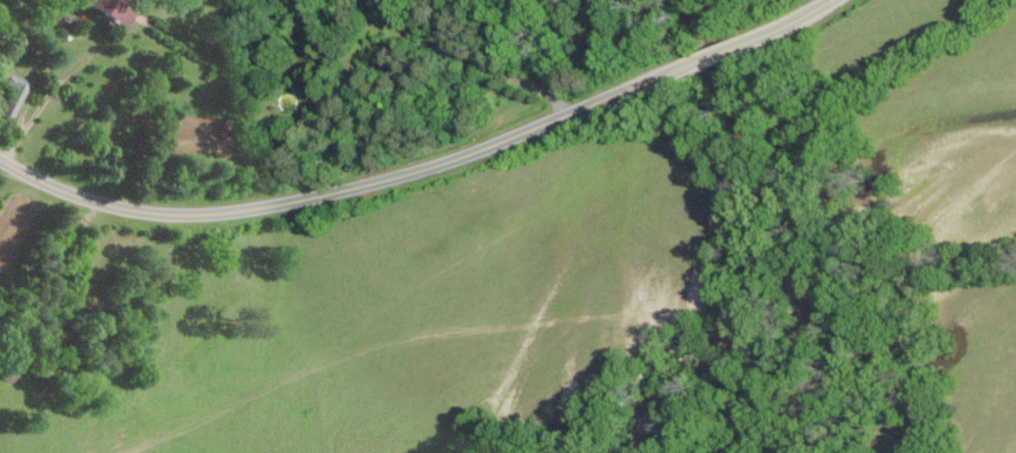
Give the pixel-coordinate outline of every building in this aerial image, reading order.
[(136,6),(123,0),(78,0),(127,24),(136,6)] [(11,120),(32,81),(3,65),(0,70),(0,80),(13,87),(0,113),(0,114),(11,120)]
